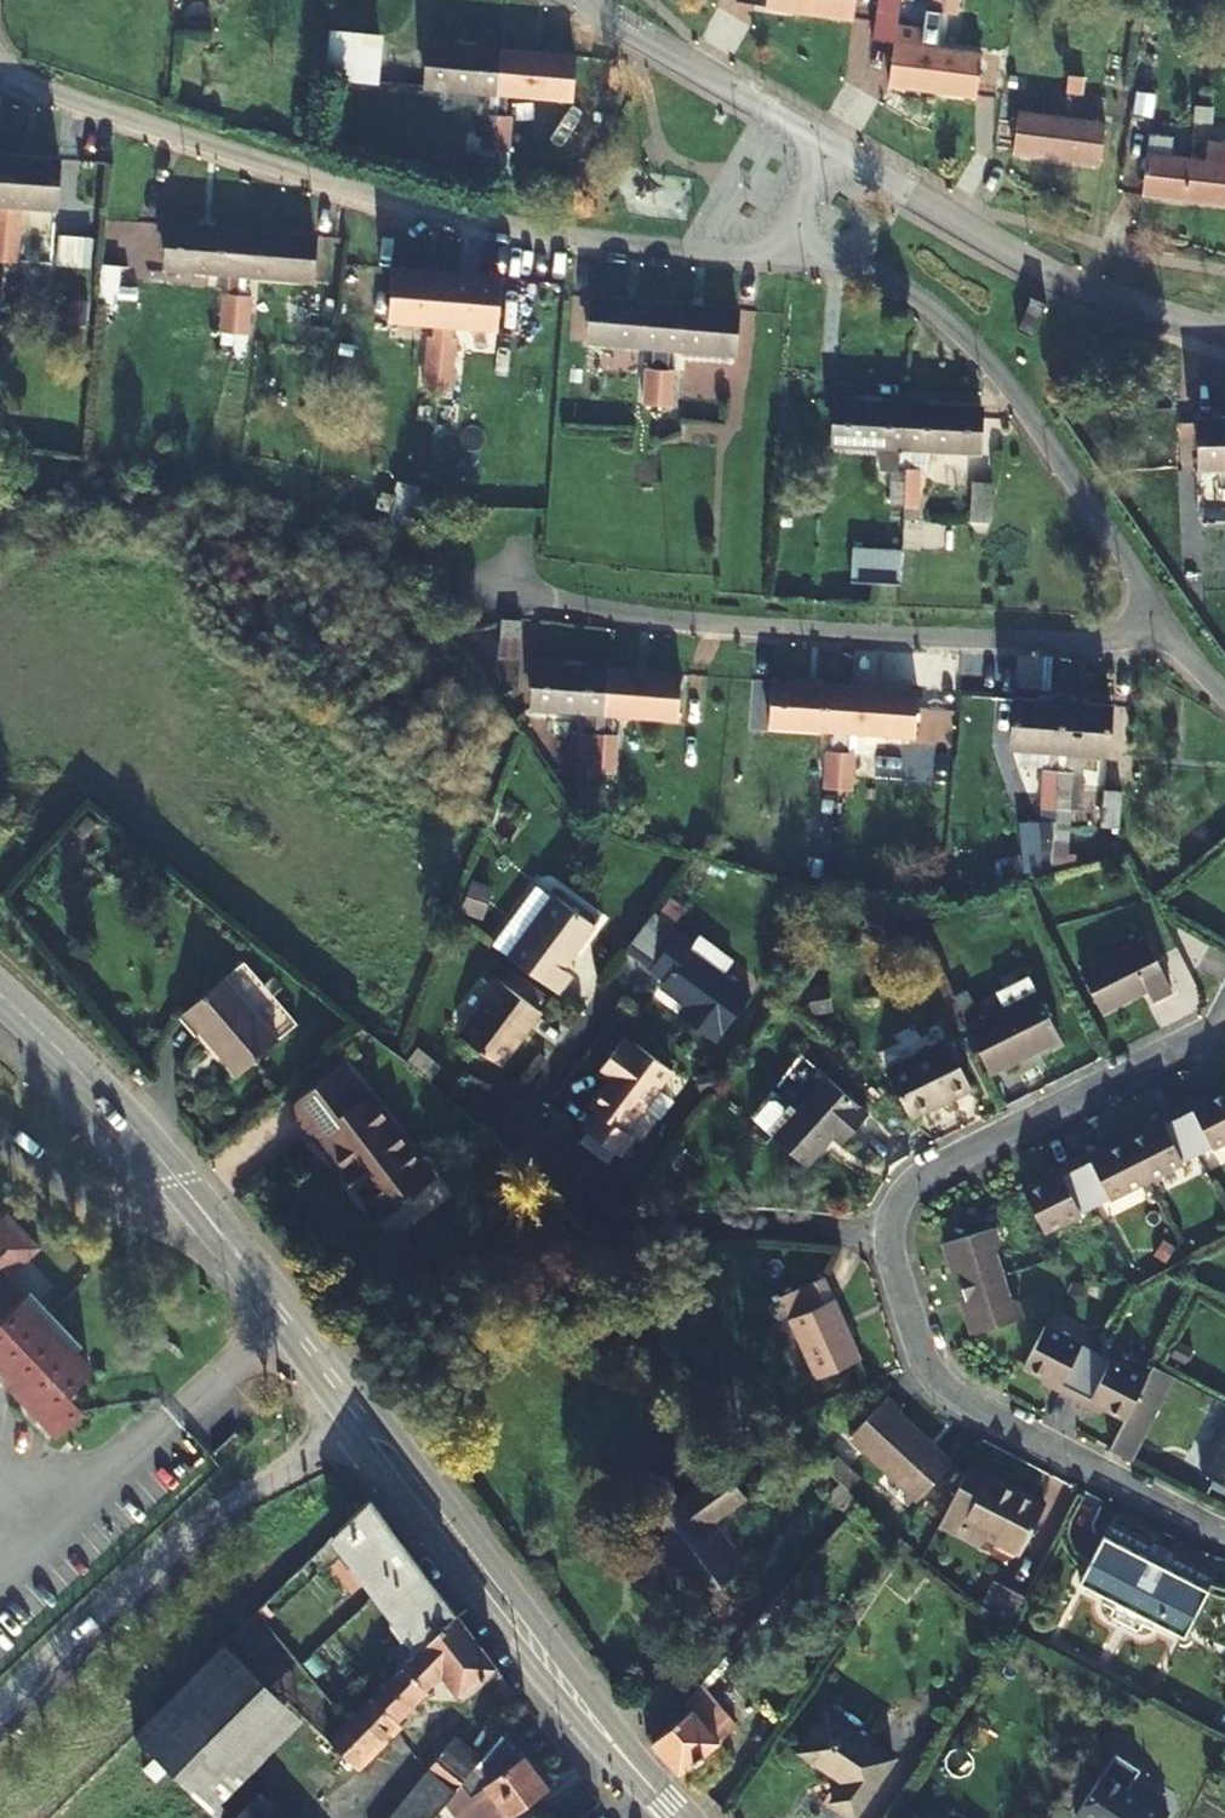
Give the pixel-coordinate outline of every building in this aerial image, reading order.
[(812,0),(767,0),(766,7),(811,13),(812,0)] [(811,13),(849,19),(852,0),(812,0),(811,13)] [(927,12),(961,13),(961,0),(928,0),(927,12)] [(379,35),(329,30),(326,78),(375,82),(379,35)] [(933,91),(938,47),(895,41),(889,84),(933,91)] [(493,152),(500,51),(428,44),(424,89),(488,95),(486,116),(481,116),(478,151),(493,153),(493,152)] [(980,54),(938,47),(933,91),(973,96),(980,54)] [(493,152),(493,153),(506,154),(509,117),(505,117),(506,95),(569,101),(573,57),(500,51),(493,152)] [(1057,158),(1062,116),(1017,111),(1012,152),(1057,158)] [(1062,116),(1057,158),(1098,163),(1104,122),(1062,116)] [(1185,201),(1190,157),(1149,152),(1143,195),(1185,201)] [(14,158),(0,157),(0,293),(2,262),(14,158)] [(1185,201),(1224,206),(1224,162),(1190,157),(1185,201)] [(14,158),(2,262),(19,264),(22,229),(15,228),(18,205),(56,209),(60,162),(14,158)] [(235,333),(244,232),(171,225),(167,269),(232,275),(230,298),(225,297),(222,332),(235,333)] [(244,232),(235,333),(249,335),(252,299),(246,298),(248,276),(313,282),(316,239),(244,232)] [(441,377),(449,272),(395,267),(391,314),(436,318),(434,341),(428,340),(425,375),(441,377)] [(449,272),(441,377),(456,378),(459,343),(453,342),(454,320),(499,324),(503,277),(449,272)] [(1045,300),(1031,294),(1017,331),(1032,336),(1045,300)] [(655,407),(664,304),(591,298),(587,342),(652,348),(651,370),(645,369),(642,406),(655,407)] [(664,304),(655,407),(670,408),(674,371),(667,371),(669,348),(734,354),(738,311),(664,304)] [(902,504),(909,403),(835,397),(832,441),(878,445),(876,468),(887,469),(885,503),(902,504)] [(909,403),(902,504),(914,506),(917,468),(910,468),(911,446),(976,452),(979,409),(909,403)] [(1196,415),(1196,465),(1224,465),(1224,415),(1196,415)] [(987,518),(985,484),(971,485),(973,519),(987,518)] [(846,577),(897,580),(900,546),(848,542),(846,577)] [(499,655),(526,656),(528,620),(501,619),(499,655)] [(597,771),(604,670),(531,665),(528,708),(591,713),(589,735),(583,734),(580,770),(597,771)] [(604,670),(597,771),(608,773),(611,736),(606,736),(608,715),(675,720),(679,676),(604,670)] [(836,790),(844,688),(768,682),(765,727),(831,732),(829,752),(822,752),(819,789),(836,790)] [(844,688),(836,790),(848,791),(851,754),(845,754),(847,732),(912,738),(916,694),(844,688)] [(1053,809),(1061,704),(1013,700),(1009,748),(1046,752),(1044,774),(1040,773),(1037,806),(1053,809)] [(1061,704),(1053,809),(1067,809),(1070,775),(1063,775),(1065,752),(1104,756),(1108,708),(1061,704)] [(551,900),(506,961),(555,997),(568,978),(560,973),(592,930),(551,900)] [(648,920),(621,956),(661,986),(657,991),(689,1016),(682,1025),(711,1046),(719,1036),(720,1036),(747,999),(719,979),(729,966),(696,941),(689,949),(648,920)] [(1170,995),(1146,944),(1080,976),(1099,1016),(1147,993),(1152,1004),(1170,995)] [(274,1041),(219,978),(180,1011),(234,1075),(274,1041)] [(538,1019),(498,988),(458,1040),(498,1071),(538,1019)] [(1036,997),(966,1030),(989,1079),(1059,1045),(1036,997)] [(621,1134),(665,1072),(627,1045),(625,1048),(616,1041),(594,1072),(603,1078),(581,1109),(589,1114),(576,1131),(615,1159),(629,1139),(621,1134)] [(887,1074),(909,1121),(968,1093),(946,1046),(887,1074)] [(434,1178),(346,1061),(287,1105),(310,1136),(316,1132),(346,1171),(342,1175),(354,1190),(358,1186),(382,1218),(404,1202),(406,1204),(415,1198),(412,1195),(434,1178)] [(788,1092),(800,1104),(824,1077),(812,1065),(788,1092)] [(839,1125),(847,1132),(865,1113),(824,1077),(800,1104),(771,1136),(803,1165),(830,1136),(839,1125)] [(1224,1142),(1224,1092),(1192,1108),(1190,1103),(1174,1111),(1158,1120),(1161,1124),(1125,1141),(1090,1159),(1088,1154),(1072,1162),(1056,1170),(1058,1174),(1023,1192),(1043,1232),(1094,1207),(1145,1181),(1196,1156),(1224,1142)] [(4,1272),(39,1242),(4,1206),(0,1210),(0,1268),(4,1272)] [(991,1229),(941,1244),(948,1269),(952,1267),(958,1289),(964,1310),(961,1311),(968,1335),(1018,1320),(1013,1304),(1005,1300),(998,1277),(991,1254),(996,1246),(991,1229)] [(47,1433),(75,1407),(59,1390),(88,1362),(3,1273),(0,1276),(0,1383),(47,1433)] [(816,1378),(862,1358),(826,1278),(784,1297),(793,1317),(790,1318),(816,1378)] [(1087,1403),(1122,1421),(1143,1381),(1092,1355),(1042,1328),(1020,1368),(1055,1386),(1053,1391),(1069,1399),(1085,1407),(1087,1403)] [(1126,1463),(1171,1377),(1151,1366),(1143,1381),(1122,1421),(1105,1452),(1126,1463)] [(886,1395),(849,1437),(918,1498),(950,1462),(896,1414),(900,1408),(886,1395)] [(1197,1475),(1224,1489),(1224,1423),(1197,1475)] [(835,1460),(825,1470),(846,1491),(857,1481),(835,1460)] [(961,1523),(982,1534),(1016,1553),(1041,1505),(1016,1491),(1015,1494),(1002,1487),(1004,1485),(984,1474),(983,1477),(965,1468),(936,1521),(956,1532),(961,1523)] [(721,1470),(641,1529),(693,1600),(744,1563),(712,1520),(741,1498),(721,1470)] [(361,1509),(335,1535),(418,1650),(457,1612),(435,1582),(372,1497),(361,1509)] [(961,1523),(956,1532),(977,1543),(982,1534),(961,1523)] [(1133,1612),(1155,1570),(1141,1563),(1143,1559),(1099,1536),(1075,1582),(1133,1612)] [(1155,1570),(1133,1612),(1180,1636),(1203,1591),(1161,1569),(1159,1572),(1155,1570)] [(989,1581),(976,1607),(1004,1626),(1020,1596),(989,1581)] [(418,1650),(348,1721),(331,1739),(355,1764),(399,1720),(396,1716),(442,1671),(460,1693),(497,1666),(457,1612),(418,1650)] [(302,1719),(228,1643),(137,1734),(198,1795),(213,1810),(302,1719)] [(697,1791),(733,1762),(717,1743),(735,1728),(700,1685),(684,1703),(691,1712),(650,1743),(675,1777),(682,1781),(697,1791)] [(892,1764),(826,1718),(799,1758),(844,1789),(830,1809),(843,1817),(856,1817),(892,1764)] [(484,1758),(456,1792),(456,1793),(474,1817),(509,1817),(549,1791),(506,1731),(484,1758)] [(456,1792),(484,1758),(457,1737),(430,1770),(456,1793),(456,1792)] [(1075,1817),(1168,1817),(1128,1791),(1139,1775),(1114,1758),(1075,1817)] [(456,1793),(430,1770),(391,1817),(435,1817),(456,1793)] [(253,1801),(235,1817),(268,1817),(253,1801)]
